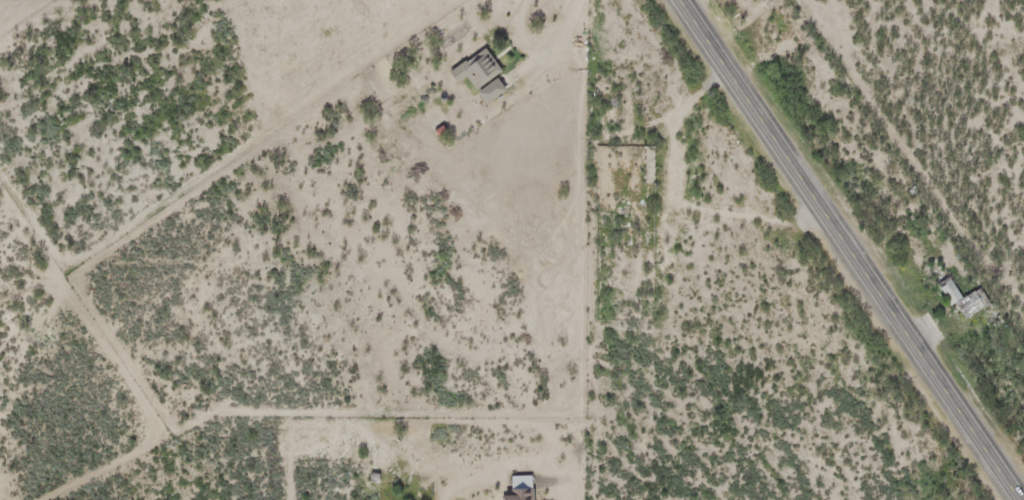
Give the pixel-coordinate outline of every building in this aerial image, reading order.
[(477,52),(443,73),(451,87),(462,80),(479,107),(503,93),(477,52)] [(983,306),(974,289),(956,300),(944,279),(933,286),(955,323),(983,306)] [(501,491),(501,499),(527,499),(527,491),(501,491)]
